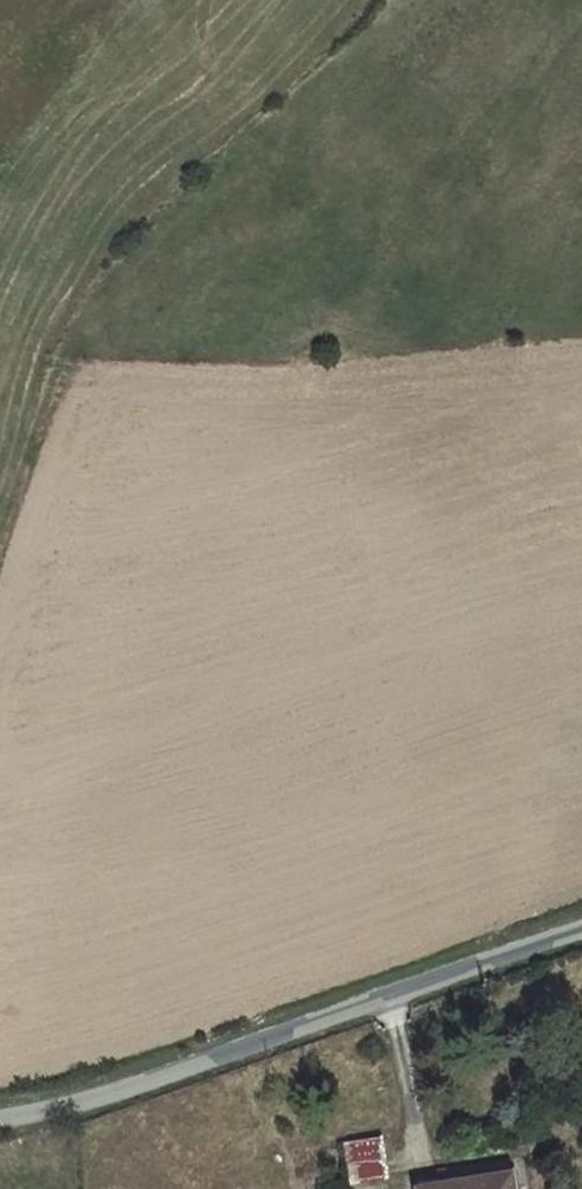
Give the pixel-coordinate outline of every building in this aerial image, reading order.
[(415,1169),(404,1170),(378,1177),(380,1188),(419,1188),(415,1169)]
